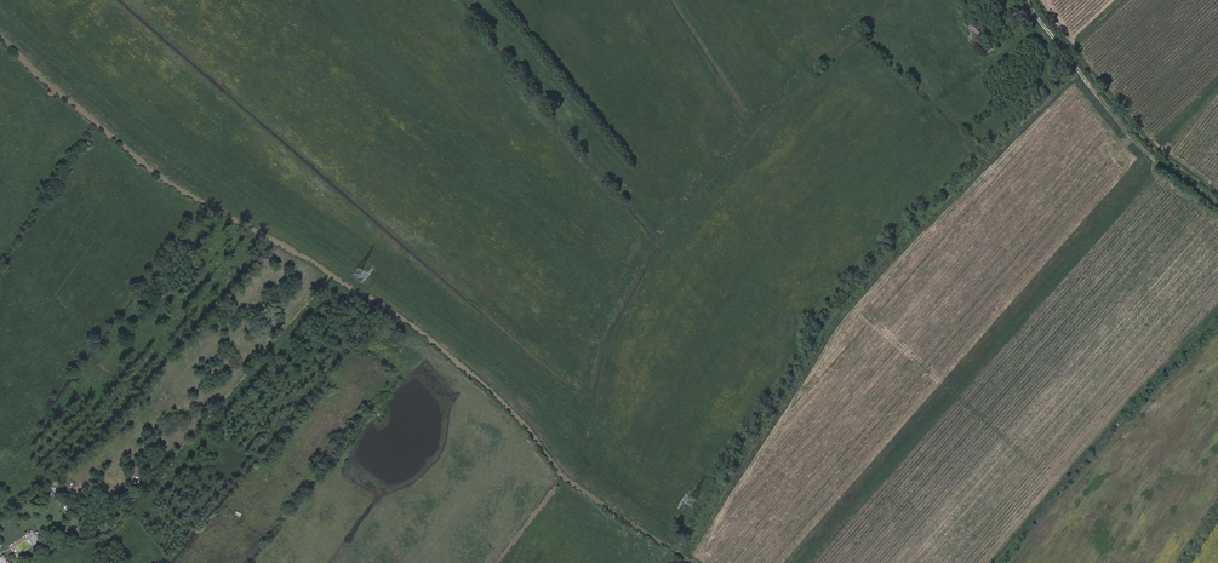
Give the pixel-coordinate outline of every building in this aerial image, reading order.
[(982,46),(990,40),(996,48),(1008,39),(979,0),(962,0),(961,1),(973,17),(965,24),(982,46)] [(990,40),(982,46),(989,53),(996,48),(990,40)] [(1116,135),(1107,144),(1117,156),(1127,148),(1116,135)] [(70,534),(77,529),(70,519),(64,524),(70,534)] [(32,544),(38,540),(33,532),(27,535),(32,544)]
